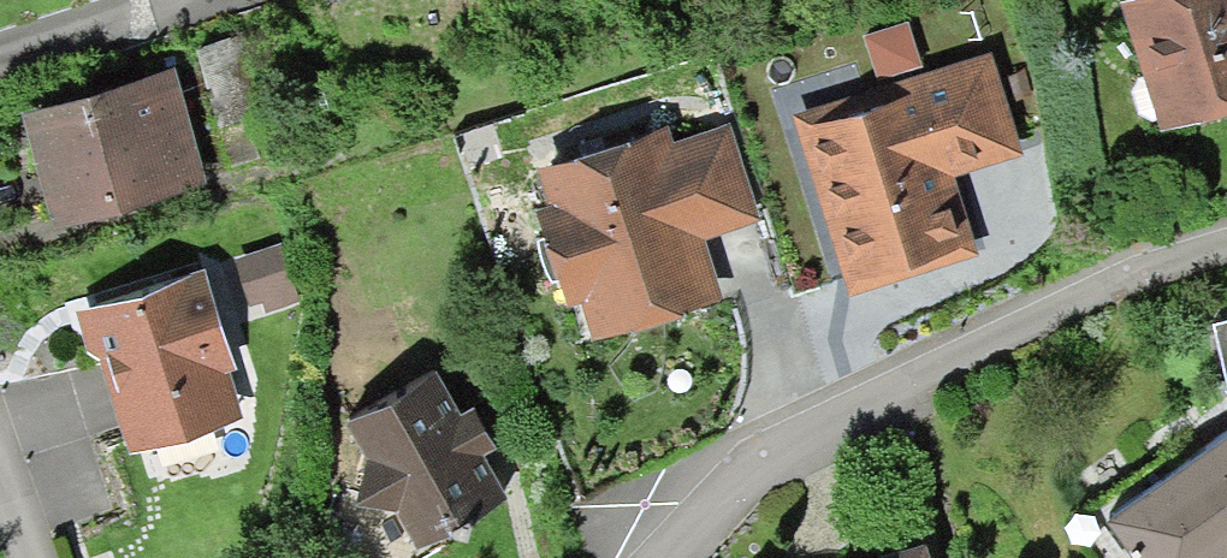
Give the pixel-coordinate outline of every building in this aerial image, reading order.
[(1135,3),(1155,70),(1156,73),(1182,65),(1195,105),(1211,113),(1226,108),(1226,0),(1146,0),(1135,3)] [(199,49),(224,120),(262,107),(237,36),(199,49)] [(1182,65),(1156,73),(1155,70),(1141,74),(1134,88),(1141,109),(1154,117),(1168,113),(1195,105),(1182,65)] [(964,239),(939,160),(931,135),(947,129),(955,155),(1004,140),(982,68),(809,124),(850,252),(887,240),(895,260),(936,248),(964,239)] [(51,163),(63,206),(194,170),(168,79),(38,115),(51,163)] [(618,275),(632,317),(673,304),(712,291),(692,228),(748,211),(723,135),(667,153),(660,129),(551,166),(565,207),(547,212),(572,290),(589,283),(618,275)] [(931,135),(939,160),(955,155),(947,129),(931,135)] [(850,252),(857,272),(895,260),(887,240),(850,252)] [(207,269),(99,303),(103,318),(92,341),(114,353),(125,385),(140,432),(155,440),(186,430),(193,416),(223,406),(230,390),(222,365),(236,360),(207,269)] [(618,275),(589,283),(604,326),(632,317),(618,275)] [(1226,376),(1226,317),(1213,320),(1226,376)] [(370,450),(360,491),(399,503),(420,539),(438,528),(454,520),(456,523),(468,525),(471,512),(470,511),(485,503),(504,492),(480,448),(493,440),(473,405),(460,412),(434,367),(350,414),(370,450)] [(1226,557),(1226,430),(1185,459),(1110,510),(1143,557),(1226,557)] [(438,528),(420,539),(399,503),(360,491),(336,484),(317,551),(343,557),(420,557),(446,544),(438,528)] [(906,549),(875,557),(908,557),(906,549)]
